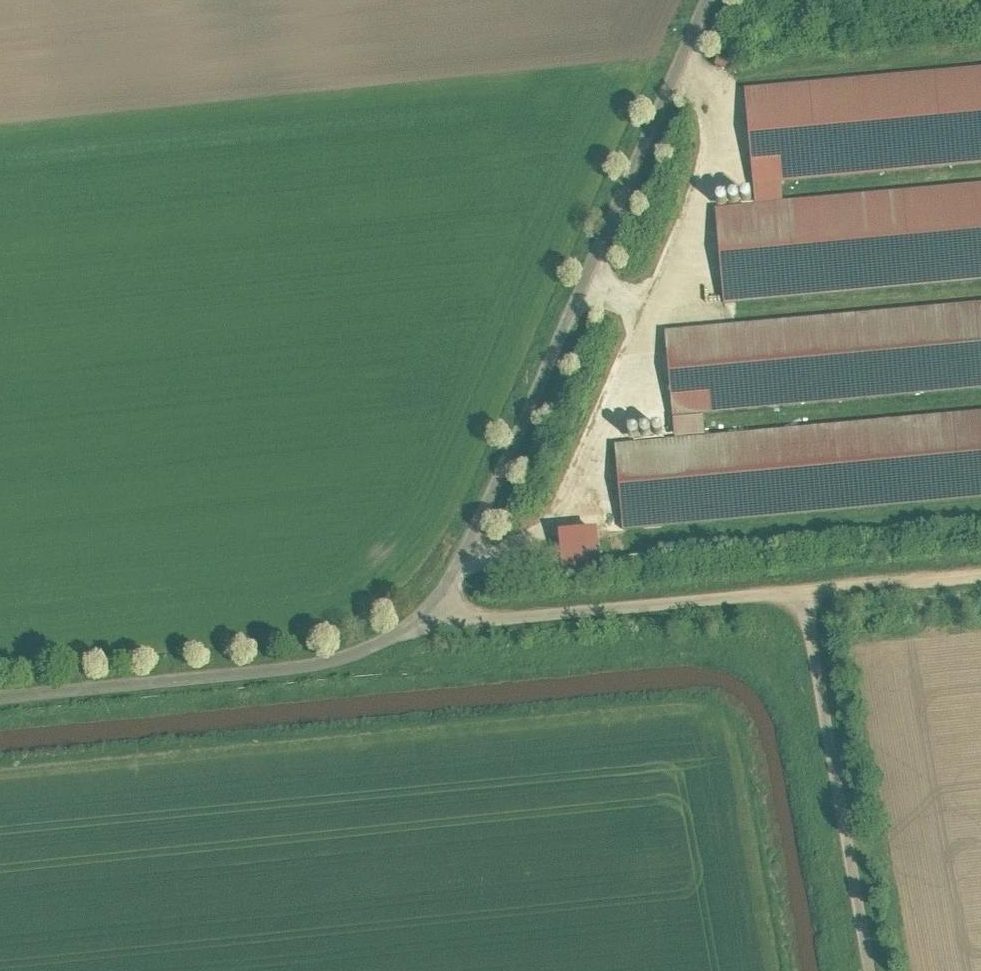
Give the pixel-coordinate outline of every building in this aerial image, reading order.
[(731,61),(714,55),(711,62),(728,69),(731,61)] [(980,159),(980,65),(751,87),(760,180),(784,178),(980,159)] [(786,199),(784,178),(760,180),(762,201),(786,199)] [(729,300),(980,278),(980,182),(786,199),(762,201),(721,205),(729,300)] [(980,385),(980,301),(674,328),(681,412),(709,409),(980,385)] [(622,438),(630,524),(980,491),(980,405),(711,431),(683,433),(622,438)] [(711,431),(709,409),(681,412),(683,433),(711,431)] [(598,533),(560,535),(562,579),(601,577),(598,533)]
